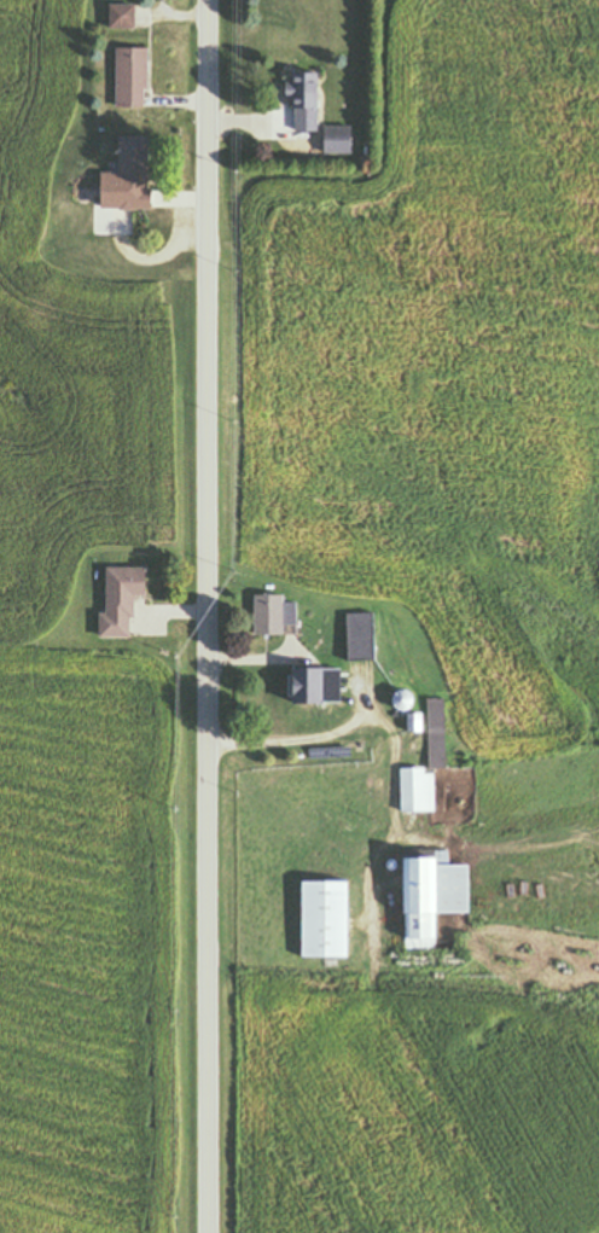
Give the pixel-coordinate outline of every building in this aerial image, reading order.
[(101,5),(101,30),(130,30),(130,5),(101,5)] [(108,110),(135,110),(135,51),(108,51),(108,110)] [(289,74),(289,133),(312,133),(312,74),(289,74)] [(348,156),(348,128),(315,128),(315,156),(348,156)] [(139,138),(110,138),(110,198),(139,198),(139,138)] [(97,614),(91,614),(91,639),(124,639),(124,596),(136,596),(136,569),(98,569),(97,614)] [(287,603),(277,603),(277,596),(247,596),(247,636),(278,636),(278,627),(287,627),(287,603)] [(339,614),(339,662),(369,662),(369,614),(339,614)] [(278,669),(278,705),(307,705),(307,669),(278,669)] [(438,700),(421,700),(421,769),(393,769),(393,813),(428,813),(428,769),(438,769),(438,700)] [(416,714),(401,714),(401,733),(416,733),(416,714)] [(460,865),(445,866),(444,856),(393,857),(396,953),(433,952),(432,914),(462,914),(460,865)] [(345,959),(345,882),(293,882),(293,959),(345,959)]
